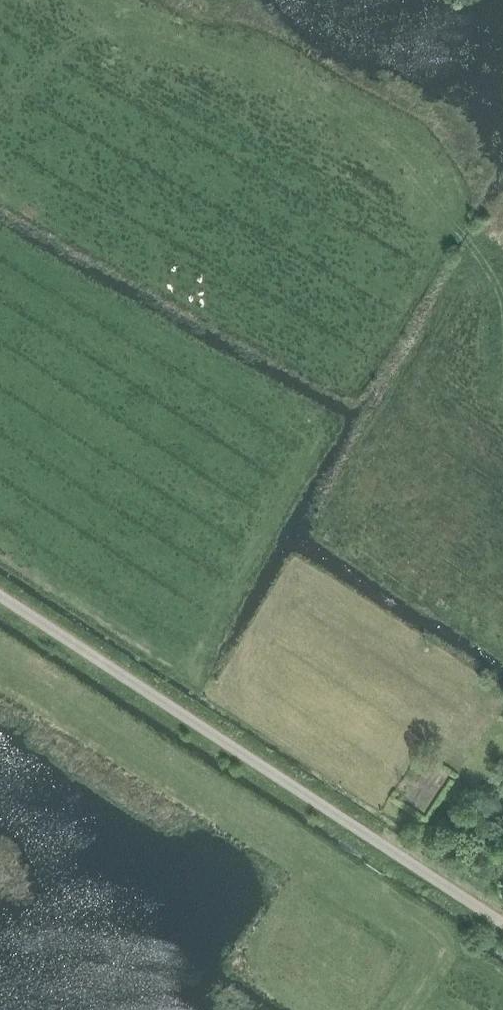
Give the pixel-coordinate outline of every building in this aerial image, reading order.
[(401,794),(434,813),(457,773),(424,754),(401,794)]
